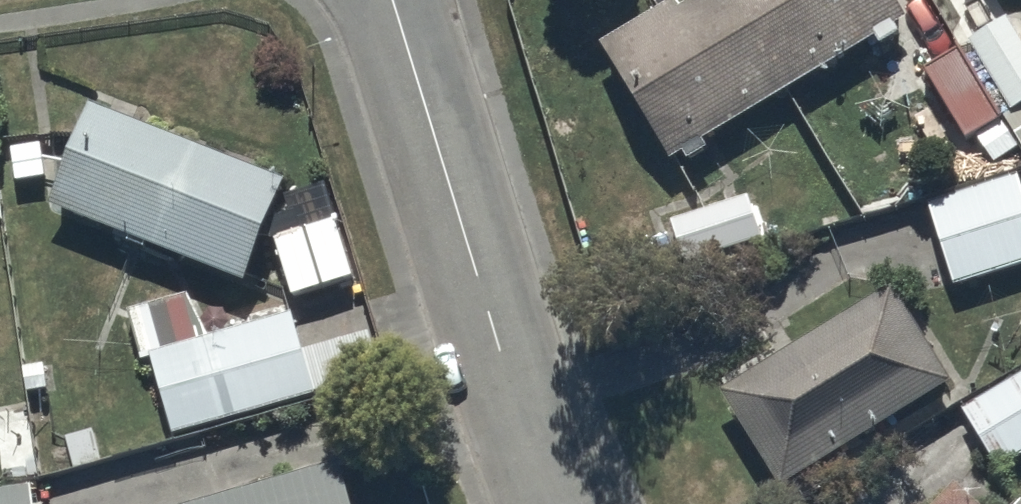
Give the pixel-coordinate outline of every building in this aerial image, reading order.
[(598,61),(668,173),(680,166),(685,175),(705,163),(701,156),(873,50),(878,60),(898,48),(892,39),(904,32),(884,0),(717,0),(678,24),(673,15),(598,61)] [(988,102),(994,98),(1010,124),(1020,117),(1020,51),(1007,28),(965,53),(988,89),(982,93),(960,58),(921,82),(965,153),(975,148),(990,172),(1015,156),(999,129),(1003,127),(988,102)] [(90,120),(52,222),(248,296),(287,194),(90,120)] [(951,295),(1020,274),(1020,187),(1020,183),(926,212),(951,295)] [(678,230),(670,232),(681,271),(764,246),(750,200),(676,223),(678,230)] [(293,283),(301,313),(358,296),(330,203),(297,213),(306,243),(277,251),(287,285),(293,283)] [(948,398),(888,300),(719,404),(779,502),(948,398)] [(305,364),(294,327),(198,354),(184,304),(127,320),(141,371),(152,368),(173,446),(315,406),(314,402),(380,383),(368,343),(305,364)] [(962,421),(998,480),(1020,466),(1020,386),(962,421)] [(246,503),(347,503),(340,477),(246,503)]
